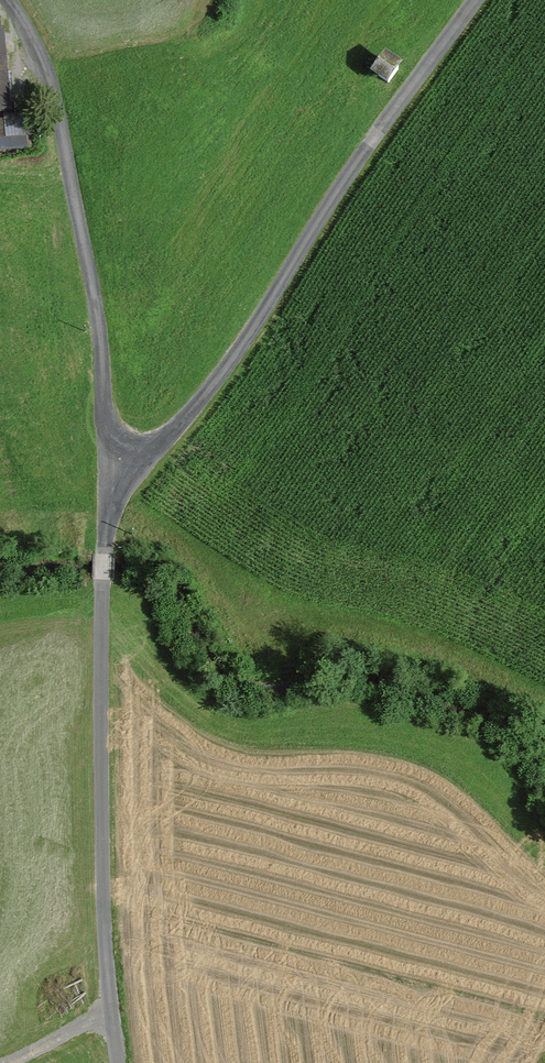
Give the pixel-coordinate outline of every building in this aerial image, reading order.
[(10,115),(9,88),(7,32),(0,32),(0,116),(10,115)] [(402,59),(385,47),(370,69),(387,81),(402,59)]
